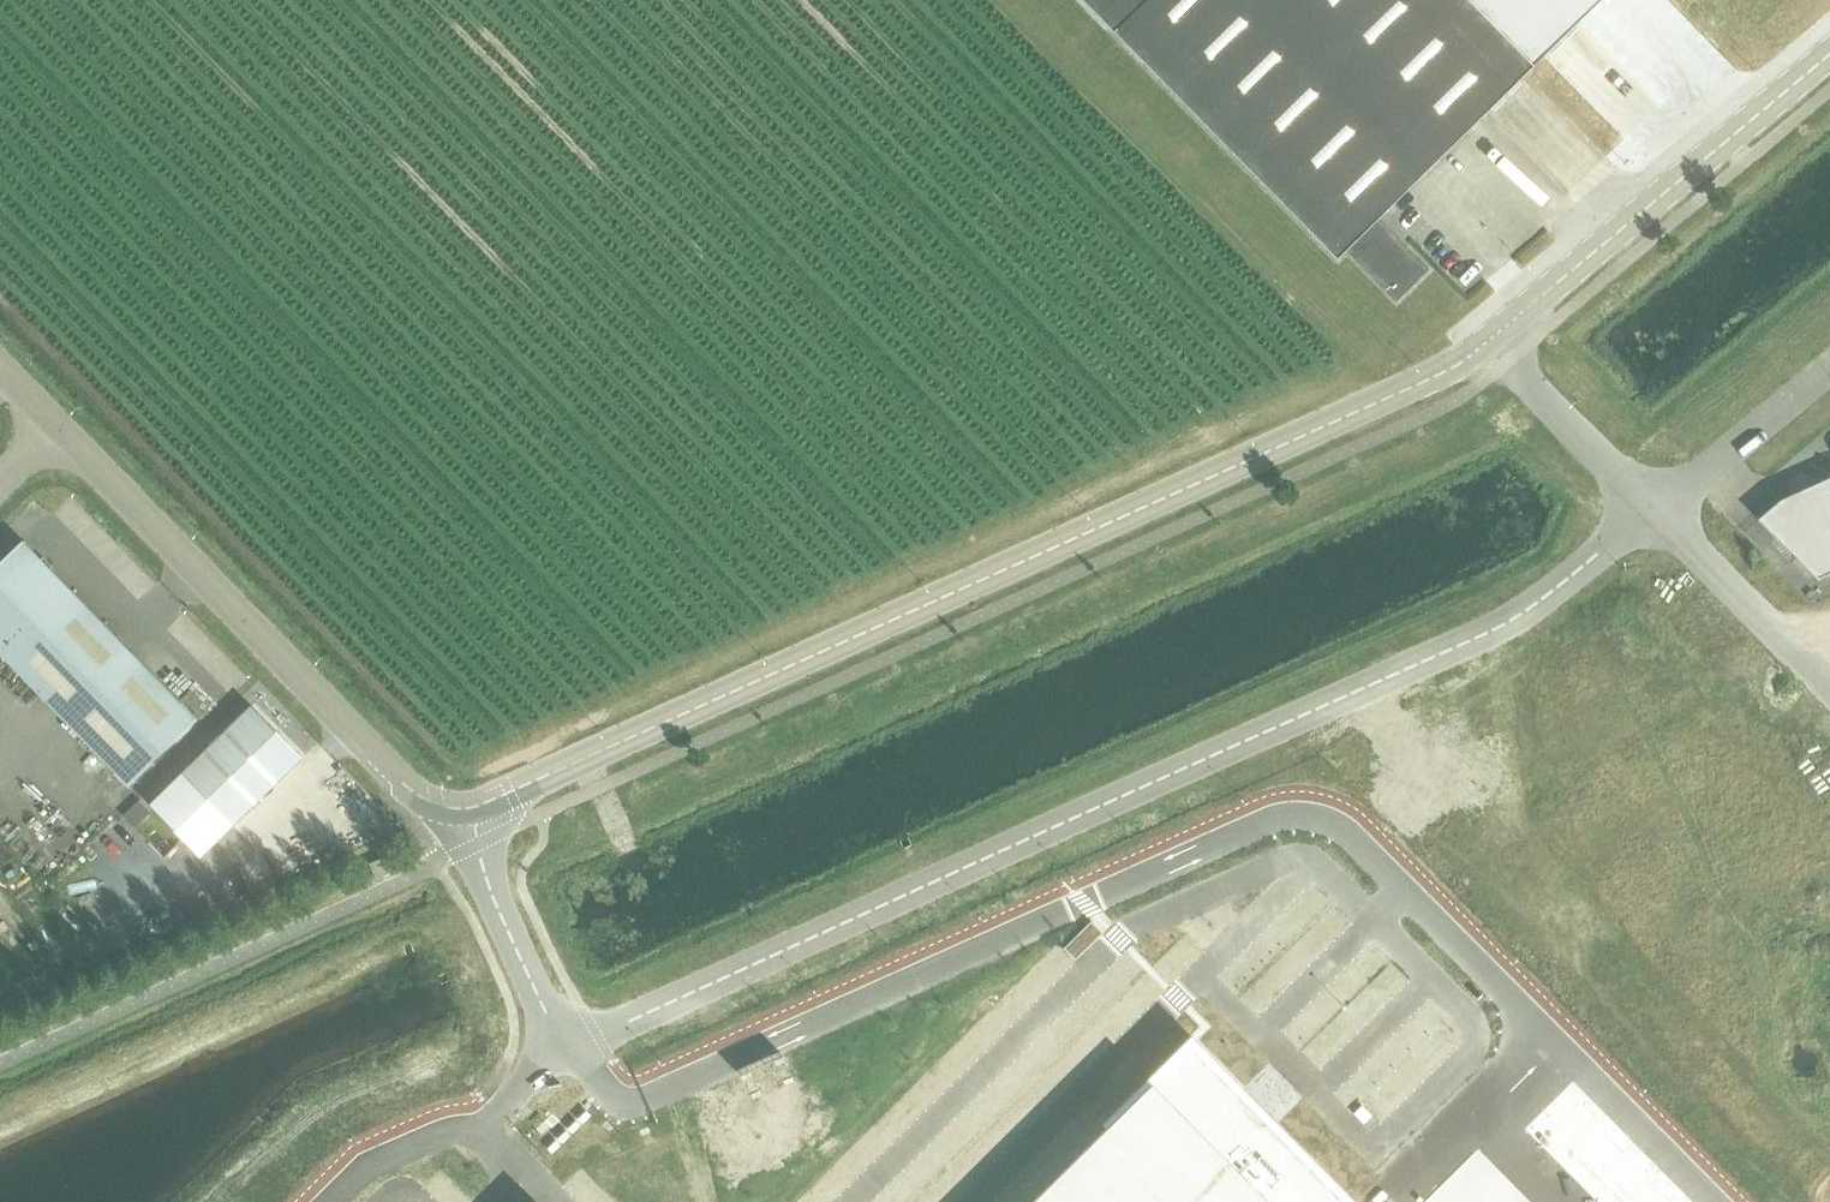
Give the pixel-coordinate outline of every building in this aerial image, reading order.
[(1115,33),(1339,260),(1348,251),(1398,301),(1430,269),(1380,219),(1535,67),(1603,0),(1083,0),(1115,33)] [(1809,487),(1781,500),(1759,519),(1787,547),(1819,579),(1829,574),(1829,478),(1809,487)] [(130,786),(199,719),(24,540),(0,564),(0,653),(130,786)] [(183,773),(151,805),(202,858),(234,826),(304,758),(253,705),(183,773)] [(140,801),(125,815),(136,827),(151,812),(140,801)] [(390,873),(383,858),(370,864),(377,879),(390,873)] [(1356,1201),(1352,1198),(1348,1199),(1347,1200),(1283,1135),(1275,1127),(1272,1129),(1270,1132),(1235,1097),(1238,1094),(1240,1092),(1211,1062),(1192,1043),(1180,1055),(1152,1083),(1147,1089),(1127,1109),(1113,1123),(1112,1122),(1110,1122),(1107,1120),(1104,1124),(1106,1126),(1108,1128),(1080,1155),(1033,1201),(1356,1201)]
